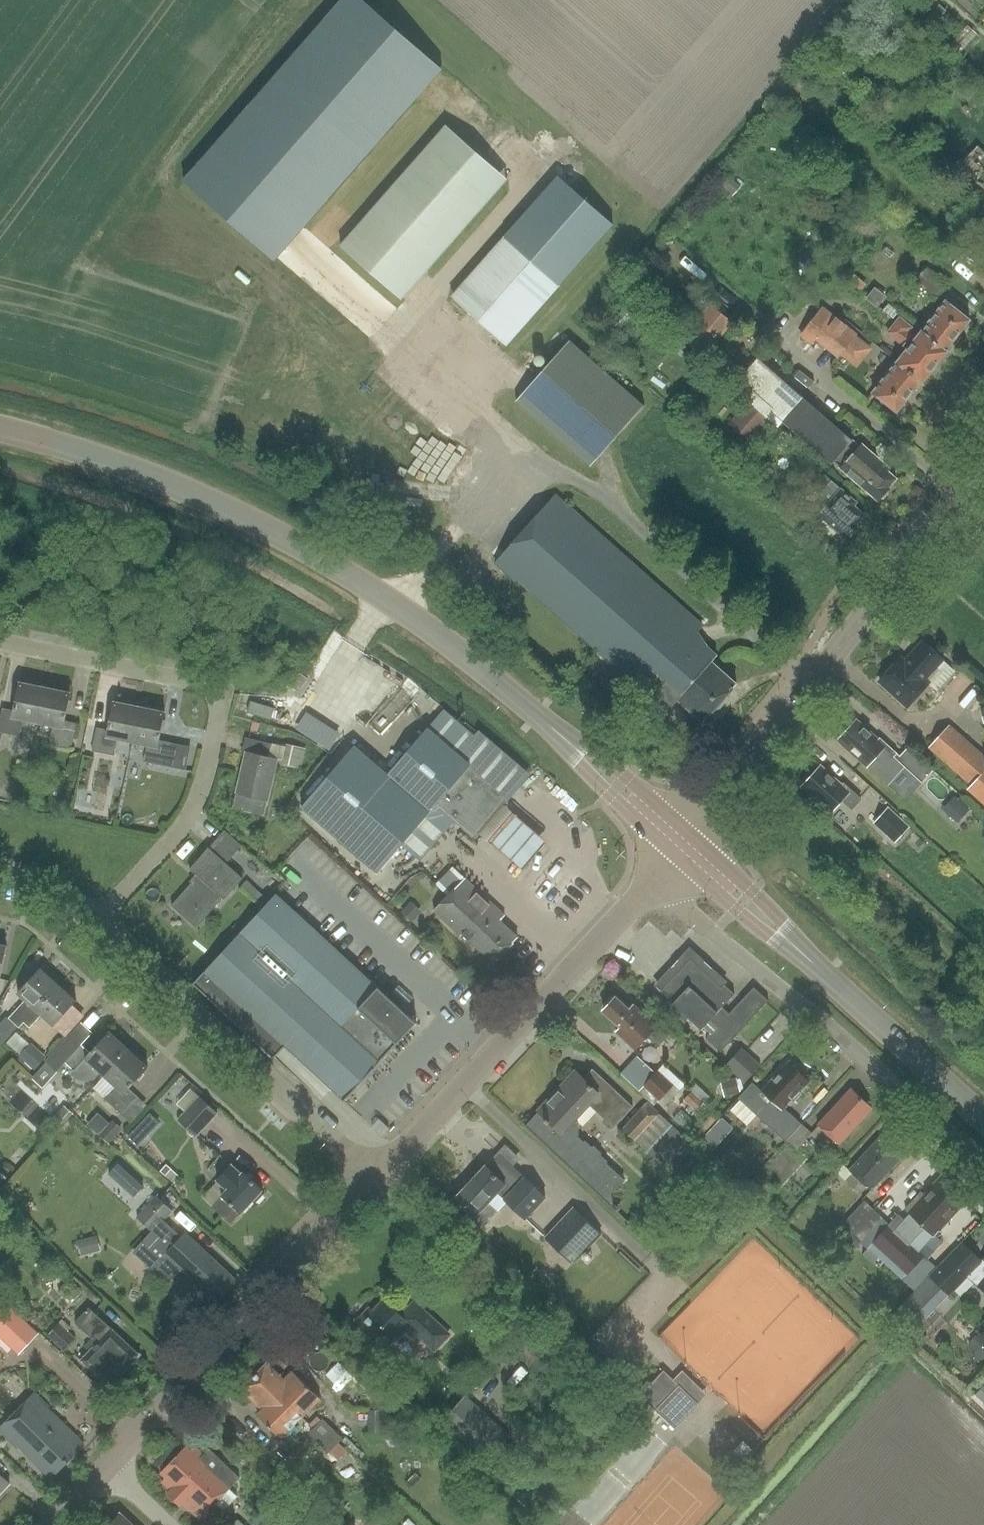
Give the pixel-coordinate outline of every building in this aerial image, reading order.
[(186,178),(278,258),(441,72),(359,0),(343,0),(186,178)] [(460,118),(355,241),(418,295),(524,171),(460,118)] [(959,166),(983,188),(983,152),(977,146),(959,166)] [(611,224),(557,176),(451,297),(507,347),(611,224)] [(867,284),(854,275),(849,281),(862,291),(867,284)] [(869,298),(876,303),(879,305),(885,297),(875,289),(869,298)] [(948,352),(973,320),(949,301),(924,333),(948,352)] [(710,356),(736,322),(714,305),(686,338),(710,356)] [(876,349),(858,335),(825,308),(801,338),(813,347),(818,341),(847,364),(844,367),(849,371),(856,363),(861,367),(876,349)] [(912,328),(899,318),(887,334),(910,352),(901,365),(923,383),(925,385),(949,354),(948,352),(924,333),(920,338),(910,330),(912,328)] [(594,469),(648,408),(571,341),(518,402),(594,469)] [(751,397),(773,417),(783,425),(785,423),(834,467),(839,461),(844,465),(842,467),(881,501),(901,478),(886,466),(889,462),(867,443),(860,451),(853,445),(855,442),(806,399),(809,396),(764,356),(750,371),(727,351),(714,366),(738,386),(751,397)] [(899,414),(923,383),(901,365),(876,396),(899,414)] [(729,422),(752,442),(773,417),(751,397),(729,422)] [(812,462),(791,444),(783,454),(804,472),(812,462)] [(856,529),(866,518),(849,503),(852,499),(827,477),(817,490),(831,502),(820,515),(849,541),(858,531),(856,529)] [(704,721),(737,684),(713,663),(719,657),(710,648),(697,633),(703,627),(557,496),(497,563),(516,580),(518,577),(637,683),(642,678),(674,707),(681,700),(704,721)] [(902,656),(881,679),(909,704),(930,682),(926,678),(944,658),(925,641),(907,660),(902,656)] [(301,691),(310,678),(301,672),(292,684),(301,691)] [(47,687),(21,681),(15,710),(3,707),(0,723),(0,730),(21,735),(24,720),(40,723),(47,687)] [(47,687),(40,723),(55,727),(52,742),(73,747),(79,723),(66,720),(72,692),(47,687)] [(135,742),(143,706),(117,700),(111,729),(99,727),(93,750),(115,755),(118,738),(135,742)] [(143,706),(135,742),(150,745),(146,761),(167,765),(187,769),(192,745),(162,739),(168,712),(143,706)] [(857,718),(838,738),(890,785),(906,767),(923,783),(934,770),(908,747),(900,756),(898,754),(900,753),(881,735),(879,737),(857,718)] [(952,725),(931,749),(971,785),(966,790),(983,806),(983,753),(952,725)] [(473,765),(474,764),(432,728),(392,775),(360,747),(308,808),(382,871),(440,803),(473,765)] [(265,816),(268,800),(270,801),(278,761),(268,759),(271,746),(244,740),(241,756),(246,757),(234,809),(265,816)] [(306,748),(287,744),(282,765),(302,769),(306,748)] [(853,808),(863,797),(845,782),(844,783),(822,764),(803,786),(831,811),(842,798),(853,808)] [(440,803),(478,836),(511,798),(473,765),(440,803)] [(969,810),(954,797),(943,810),(958,823),(969,810)] [(874,824),(895,843),(910,827),(889,808),(874,824)] [(545,845),(512,816),(487,846),(521,874),(545,845)] [(242,846),(225,831),(191,870),(197,875),(191,881),(193,883),(173,906),(196,927),(222,898),(225,901),(244,879),(226,863),(242,846)] [(467,909),(511,950),(522,939),(502,920),(506,916),(465,878),(449,895),(456,902),(460,898),(470,907),(467,909)] [(276,892),(193,984),(274,1058),(285,1045),(344,1098),(417,1019),(276,892)] [(498,965),(511,950),(467,909),(470,907),(460,898),(456,902),(449,895),(436,909),(463,935),(464,933),(498,965)] [(721,1049),(768,998),(753,985),(729,1011),(721,1004),(733,991),(690,951),(656,988),(699,1028),(709,1018),(716,1024),(706,1035),(721,1049)] [(26,1022),(59,986),(41,969),(20,993),(31,1002),(19,1016),(26,1022)] [(59,986),(26,1022),(30,1026),(42,1013),(56,1025),(77,1002),(59,986)] [(647,1037),(658,1047),(668,1036),(658,1026),(658,1025),(634,1003),(630,1007),(617,996),(615,999),(612,997),(605,1005),(607,1007),(604,1011),(620,1026),(616,1031),(636,1049),(647,1037)] [(43,1088),(57,1073),(66,1063),(73,1070),(72,1072),(72,1074),(78,1080),(87,1082),(96,1079),(101,1073),(105,1076),(130,1049),(110,1031),(92,1051),(84,1043),(86,1041),(77,1032),(75,1030),(46,1063),(47,1063),(33,1078),(43,1088)] [(7,1042),(21,1055),(20,1056),(35,1070),(46,1058),(31,1044),(17,1032),(7,1042)] [(130,1049),(105,1076),(115,1085),(104,1097),(121,1113),(138,1094),(130,1087),(149,1066),(130,1049)] [(740,1049),(726,1065),(746,1083),(760,1067),(740,1049)] [(801,1125),(782,1107),(790,1099),(791,1101),(802,1089),(800,1088),(810,1077),(791,1060),(779,1074),(776,1072),(771,1078),(773,1080),(765,1089),(754,1080),(738,1098),(786,1142),(801,1125)] [(540,1109),(527,1124),(617,1209),(618,1208),(615,1205),(615,1199),(613,1192),(626,1178),(608,1161),(609,1160),(602,1153),(603,1152),(594,1143),(593,1145),(586,1138),(584,1140),(579,1135),(580,1134),(581,1122),(576,1117),(590,1103),(615,1127),(635,1105),(595,1067),(585,1077),(576,1069),(539,1108),(540,1109)] [(676,1083),(660,1069),(646,1084),(662,1099),(676,1083)] [(841,1143),(873,1108),(851,1087),(819,1122),(841,1143)] [(179,1120),(198,1137),(220,1113),(201,1096),(179,1120)] [(647,1103),(624,1129),(650,1152),(673,1126),(647,1103)] [(64,1125),(74,1114),(65,1106),(55,1116),(64,1125)] [(394,1129),(386,1120),(379,1128),(388,1136),(394,1129)] [(109,1144),(122,1129),(114,1121),(100,1135),(109,1144)] [(688,1139),(673,1126),(650,1152),(649,1153),(664,1166),(688,1139)] [(897,1155),(909,1142),(894,1128),(882,1141),(878,1138),(850,1168),(872,1189),(900,1158),(897,1155)] [(486,1165),(458,1196),(472,1210),(468,1214),(480,1226),(496,1210),(488,1202),(497,1193),(526,1220),(547,1197),(513,1165),(518,1160),(505,1149),(488,1167),(486,1165)] [(216,1181),(227,1191),(213,1206),(232,1223),(253,1200),(256,1203),(263,1196),(260,1193),(263,1189),(246,1173),(244,1175),(232,1163),(216,1181)] [(899,1214),(874,1242),(908,1273),(922,1258),(918,1254),(968,1198),(944,1176),(925,1196),(922,1193),(906,1210),(910,1214),(905,1220),(899,1214)] [(184,1236),(167,1221),(174,1213),(157,1198),(139,1217),(154,1232),(140,1247),(175,1280),(184,1271),(217,1302),(238,1280),(187,1233),(184,1236)] [(865,1201),(843,1224),(853,1233),(874,1210),(865,1201)] [(575,1208),(547,1239),(575,1264),(603,1234),(575,1208)] [(874,1210),(853,1233),(862,1242),(884,1219),(874,1210)] [(98,1236),(78,1241),(82,1257),(102,1252),(98,1236)] [(981,1261),(961,1244),(932,1277),(930,1275),(898,1311),(909,1320),(924,1303),(934,1312),(948,1296),(950,1298),(968,1278),(983,1292),(983,1257),(981,1261)] [(19,1354),(38,1334),(0,1297),(0,1336),(19,1354)] [(384,1300),(361,1325),(386,1348),(396,1338),(397,1339),(409,1326),(434,1350),(449,1335),(423,1310),(421,1312),(413,1304),(401,1316),(384,1300)] [(113,1391),(144,1358),(91,1310),(77,1325),(99,1345),(82,1362),(113,1391)] [(49,1337),(66,1352),(78,1339),(70,1332),(73,1329),(64,1320),(49,1337)] [(269,1361),(261,1369),(242,1389),(261,1408),(256,1413),(281,1437),(321,1397),(293,1370),(286,1377),(269,1361)] [(712,1392),(687,1368),(680,1377),(669,1368),(643,1396),(677,1428),(712,1392)] [(975,1394),(983,1403),(983,1385),(975,1394)] [(36,1393),(0,1430),(0,1432),(18,1450),(19,1448),(49,1477),(54,1472),(57,1475),(81,1449),(78,1446),(82,1441),(48,1408),(50,1406),(36,1393)] [(441,1423),(433,1431),(448,1445),(456,1436),(485,1462),(509,1436),(465,1396),(441,1423)] [(369,1432),(392,1432),(392,1410),(368,1410),(369,1432)] [(330,1453),(342,1440),(316,1414),(308,1422),(315,1428),(310,1434),(330,1453)] [(186,1446),(173,1460),(217,1501),(216,1503),(223,1510),(237,1495),(230,1488),(240,1477),(210,1449),(204,1455),(195,1447),(191,1451),(186,1446)] [(173,1460),(161,1473),(166,1478),(162,1482),(171,1490),(168,1493),(182,1506),(184,1504),(200,1520),(216,1503),(217,1501),(173,1460)] [(10,1485),(0,1476),(0,1496),(10,1485)] [(120,1513),(109,1524),(133,1524),(120,1513)]
